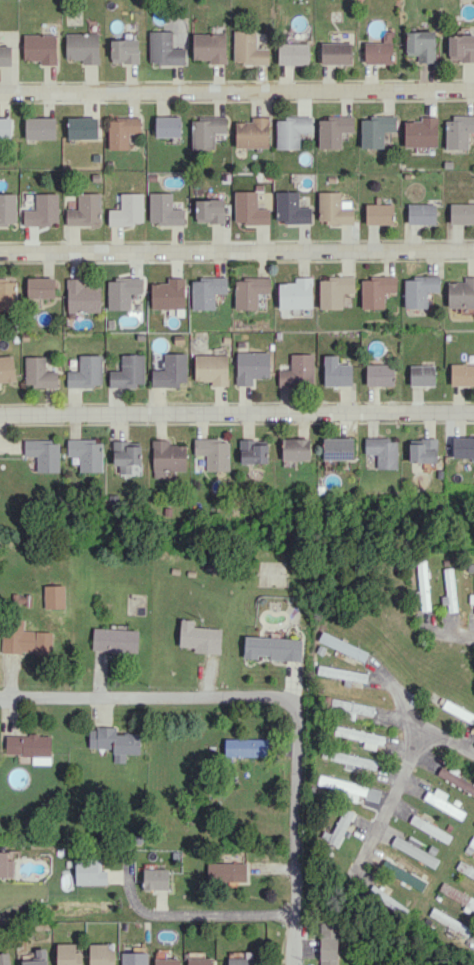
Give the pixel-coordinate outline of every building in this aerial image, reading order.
[(234,30),(233,63),(268,64),(268,48),(256,48),(256,30),(234,30)] [(184,64),(184,48),(172,48),(171,31),(149,31),(149,64),(184,64)] [(364,64),(392,63),(392,31),(382,31),(383,42),(364,42),(364,64)] [(434,31),(405,31),(406,54),(418,54),(418,62),(435,62),(434,31)] [(65,59),(81,59),(81,64),(98,64),(99,33),(66,33),(65,59)] [(192,33),(193,59),(210,59),(210,63),(226,63),(225,33),(192,33)] [(56,34),(24,34),(23,60),(40,60),(40,64),(56,64),(56,34)] [(448,35),(448,61),(473,60),(473,35),(448,35)] [(138,63),(138,39),(110,39),(111,63),(138,63)] [(279,43),(278,63),(309,64),(309,43),(279,43)] [(352,43),(321,43),(321,63),(352,64),(352,43)] [(0,46),(0,65),(11,65),(11,45),(0,46)] [(299,149),(299,133),(311,133),(311,116),(285,115),(285,120),(276,120),(276,149),(299,149)] [(353,132),(353,116),(328,115),(328,120),(319,120),(318,148),(341,148),(341,132),(353,132)] [(383,148),(383,132),(396,132),(396,115),(375,116),(375,119),(361,120),(361,148),(383,148)] [(180,137),(180,116),(155,116),(155,137),(180,137)] [(468,149),(468,132),(473,132),(473,116),(445,116),(445,149),(468,149)] [(0,117),(0,138),(10,138),(11,118),(0,117)] [(25,118),(25,139),(56,138),(55,117),(25,118)] [(97,117),(67,117),(68,139),(98,139),(97,117)] [(128,150),(128,133),(140,134),(141,118),(109,117),(108,149),(128,150)] [(192,150),(214,149),(214,133),(227,133),(226,117),(191,117),(192,150)] [(269,147),(268,117),(251,117),(251,122),(235,122),(235,148),(269,147)] [(437,146),(437,117),(420,117),(420,121),(404,121),(404,147),(437,146)] [(234,191),(235,224),(269,223),(269,208),(257,208),(257,191),(234,191)] [(298,191),(276,191),(276,223),(311,223),(311,207),(299,207),(298,191)] [(341,191),(318,192),(319,224),(353,224),(352,200),(341,200),(341,191)] [(16,225),(16,193),(0,194),(0,225),(16,225)] [(58,225),(58,193),(35,193),(36,210),(23,210),(23,226),(58,225)] [(143,193),(121,193),(120,210),(109,209),(109,224),(143,225),(143,193)] [(149,224),(184,225),(184,208),(172,208),(172,193),(149,193),(149,224)] [(195,200),(196,223),(224,222),(224,199),(195,200)] [(365,204),(365,225),(393,224),(392,203),(365,204)] [(409,204),(409,223),(436,224),(436,204),(409,204)] [(451,223),(473,224),(473,204),(451,204),(451,223)] [(384,308),(384,292),(396,292),(396,276),(361,277),(361,308),(384,308)] [(439,276),(404,277),(404,308),(427,308),(427,292),(439,292),(439,276)] [(464,276),(464,282),(448,282),(447,308),(473,308),(473,276),(464,276)] [(54,297),(54,277),(26,278),(26,298),(54,297)] [(192,309),(215,309),(214,293),(227,293),(227,277),(191,278),(192,309)] [(270,278),(235,277),(235,309),(257,309),(258,293),(269,293),(270,278)] [(278,283),(279,308),(312,308),(311,277),(294,277),(295,283),(278,283)] [(354,277),(319,277),(319,307),(347,307),(347,293),(354,293),(354,277)] [(100,286),(84,286),(84,278),(67,279),(67,312),(100,312),(100,286)] [(107,279),(108,310),(130,309),(130,294),(142,294),(142,278),(107,279)] [(151,309),(184,308),(184,278),(167,278),(168,283),(151,283),(151,309)] [(0,279),(0,310),(16,310),(15,279),(0,279)] [(252,378),(269,378),(269,351),(236,352),(237,386),(253,385),(252,378)] [(186,386),(186,353),(164,353),(164,369),(151,369),(151,385),(186,386)] [(279,385),(314,385),(313,353),(290,354),(290,370),(278,370),(279,385)] [(109,370),(109,387),(134,387),(134,383),(144,383),(144,355),(121,354),(121,371),(109,370)] [(227,354),(194,355),(195,381),(210,381),(210,386),(228,386),(227,354)] [(15,380),(12,355),(0,356),(0,382),(15,380)] [(102,355),(79,355),(79,371),(67,371),(67,386),(102,386),(102,355)] [(324,386),(352,385),(351,364),(338,364),(337,355),(324,355),(324,386)] [(46,357),(25,357),(25,387),(58,387),(58,371),(45,371),(46,357)] [(393,386),(394,364),(366,364),(366,386),(393,386)] [(451,385),(473,385),(473,364),(451,364),(451,385)] [(410,386),(435,385),(434,365),(409,366),(410,386)] [(452,437),(452,458),(473,457),(473,436),(452,437)] [(397,469),(397,441),(389,441),(389,438),(365,437),(364,454),(377,454),(377,468),(397,469)] [(206,471),(229,471),(229,439),(194,438),(194,455),(206,455),(206,471)] [(282,459),(309,460),(309,439),(282,438),(282,459)] [(354,438),(323,438),(323,459),(353,459),(354,438)] [(409,443),(409,463),(437,462),(437,438),(423,438),(423,443),(409,443)] [(240,463),(267,463),(267,444),(252,444),(252,439),(240,439),(240,463)] [(36,472),(59,472),(59,441),(24,440),(24,456),(37,456),(36,472)] [(80,472),(102,471),(102,440),(67,440),(67,456),(79,455),(80,472)] [(186,445),(169,445),(169,440),(152,440),(153,478),(165,478),(165,471),(186,471),(186,445)] [(141,475),(140,441),(113,441),(113,465),(119,465),(119,475),(141,475)] [(417,561),(419,611),(429,610),(427,560),(417,561)] [(447,604),(448,612),(457,612),(452,567),(443,568),(446,596),(441,596),(442,604),(447,604)] [(64,585),(44,585),(44,608),(65,608),(64,585)] [(23,631),(23,620),(3,619),(2,652),(52,654),(53,632),(23,631)] [(221,628),(194,627),(194,620),(180,619),(179,646),(194,647),(193,653),(220,653),(221,628)] [(138,629),(93,628),(92,651),(137,653),(138,629)] [(368,652),(322,632),(318,641),(364,662),(368,652)] [(301,639),(244,637),(243,657),(269,658),(268,660),(301,661),(301,639)] [(366,682),(368,672),(318,666),(317,675),(347,679),(347,680),(366,682)] [(374,707),(332,697),(328,712),(354,718),(356,712),(372,716),(374,707)] [(472,723),(473,720),(473,714),(446,700),(441,708),(472,723)] [(89,748),(113,749),(113,762),(125,762),(125,754),(139,754),(140,734),(116,733),(116,728),(89,727),(89,748)] [(363,748),(379,750),(382,733),(335,727),(334,736),(364,740),(363,748)] [(51,735),(6,734),(5,755),(32,755),(32,764),(50,764),(51,735)] [(268,756),(268,738),(223,739),(224,757),(268,756)] [(378,761),(331,750),(329,758),(376,770),(378,761)] [(440,767),(436,776),(473,794),(473,783),(440,767)] [(381,788),(319,776),(317,789),(357,797),(358,797),(378,801),(381,788)] [(461,820),(465,812),(444,800),(448,794),(436,788),(433,794),(427,791),(423,799),(461,820)] [(328,841),(337,846),(354,813),(344,808),(328,841)] [(452,835),(413,814),(409,822),(447,844),(452,835)] [(418,847),(420,842),(409,836),(406,841),(396,835),(391,844),(434,868),(439,859),(418,847)] [(471,854),(473,849),(473,837),(472,836),(465,851),(471,854)] [(0,852),(0,877),(13,877),(13,860),(7,860),(7,852),(0,852)] [(107,884),(107,871),(101,870),(101,858),(76,858),(75,884),(107,884)] [(247,864),(210,862),(209,881),(246,882),(247,864)] [(143,889),(168,890),(169,869),(143,868),(143,889)] [(463,910),(473,915),(473,897),(441,884),(438,893),(465,904),(463,910)] [(403,904),(371,887),(367,894),(399,911),(403,904)] [(428,916),(467,936),(471,928),(432,908),(428,916)] [(337,922),(319,922),(320,964),(337,964),(337,922)] [(82,952),(76,952),(76,943),(56,943),(57,964),(82,964),(82,952)] [(114,945),(89,945),(89,964),(114,964),(114,945)] [(22,964),(47,964),(46,948),(35,948),(35,960),(22,960),(22,964)] [(10,952),(0,953),(0,964),(11,964),(10,952)] [(121,964),(147,964),(147,952),(122,952),(121,964)] [(253,952),(228,952),(228,964),(253,964),(253,952)]
